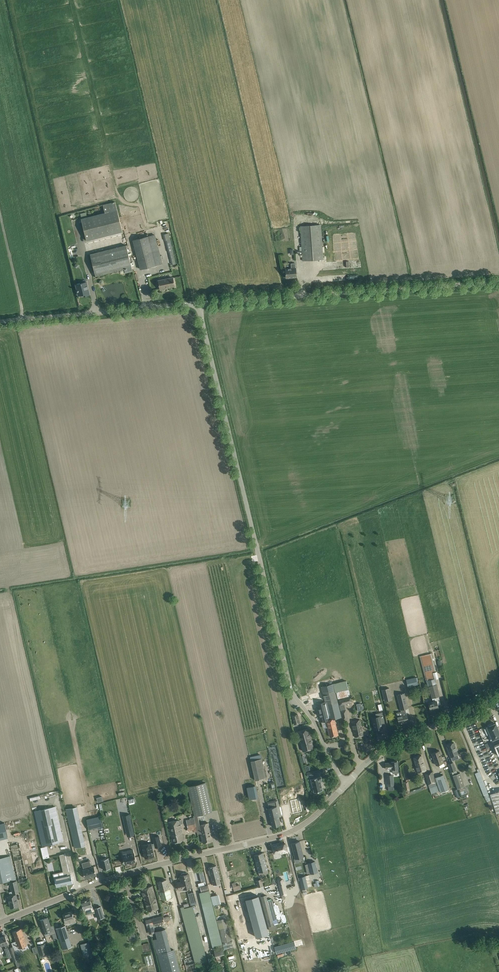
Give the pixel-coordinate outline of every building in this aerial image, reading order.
[(123,231),(121,226),(115,202),(103,205),(105,213),(87,217),(86,212),(80,214),(82,219),(81,219),(85,236),(87,240),(123,231)] [(323,259),(323,254),(321,225),(300,226),(303,261),(323,259)] [(165,234),(172,265),(176,264),(170,233),(165,234)] [(162,264),(162,263),(155,265),(148,237),(155,235),(133,240),(141,269),(162,264)] [(90,254),(96,276),(124,269),(125,273),(133,271),(126,245),(90,254)] [(291,277),(296,277),(296,268),(295,268),(295,263),(291,263),(291,268),(286,269),(286,278),(287,277),(288,278),(290,278),(291,277)] [(174,286),(173,277),(159,281),(160,289),(167,287),(169,287),(174,286)] [(86,294),(87,295),(89,294),(86,282),(76,284),(79,295),(86,294)] [(426,681),(428,680),(436,678),(437,678),(431,653),(419,656),(426,681)] [(416,677),(406,679),(408,687),(418,685),(416,677)] [(428,680),(432,698),(436,697),(440,696),(439,691),(436,678),(428,680)] [(321,686),(325,702),(329,719),(329,720),(334,719),(341,717),(338,701),(337,701),(333,684),(321,686)] [(392,700),(389,688),(382,689),(385,702),(392,700)] [(408,708),(405,693),(403,688),(397,690),(402,709),(403,715),(398,716),(399,724),(403,723),(403,722),(408,721),(407,714),(405,708),(408,708)] [(339,699),(340,704),(340,705),(353,702),(352,696),(339,699)] [(433,702),(428,703),(429,704),(430,709),(438,707),(438,704),(441,704),(439,696),(436,697),(432,698),(433,702)] [(329,719),(325,702),(317,703),(322,722),(326,721),(330,737),(338,735),(334,719),(329,720),(329,719)] [(294,724),(300,723),(298,714),(292,715),(294,724)] [(381,717),(372,719),(375,732),(383,730),(382,724),(385,723),(384,718),(381,718),(381,717)] [(363,735),(362,730),(360,720),(352,722),(354,732),(355,737),(363,735)] [(495,723),(492,725),(492,724),(488,725),(488,726),(487,727),(490,734),(488,735),(490,741),(498,737),(498,732),(495,723)] [(303,751),(314,748),(308,728),(298,731),(303,751)] [(454,742),(446,745),(450,757),(454,755),(458,754),(456,747),(456,746),(455,744),(454,744),(454,742)] [(439,750),(432,753),(436,765),(444,762),(439,750)] [(418,772),(426,770),(421,755),(413,757),(418,772)] [(255,779),(266,777),(261,758),(251,761),(255,779)] [(398,769),(398,766),(397,761),(391,762),(391,763),(385,763),(386,769),(392,768),(392,769),(393,773),(398,773),(398,769)] [(325,768),(307,772),(308,777),(326,772),(325,768)] [(432,772),(425,774),(428,784),(435,782),(432,772)] [(457,788),(464,786),(460,773),(452,775),(457,788)] [(435,777),(440,793),(449,790),(443,774),(435,777)] [(322,791),(320,781),(322,781),(321,778),(319,778),(319,777),(311,779),(314,793),(322,791)] [(194,816),(212,812),(205,782),(187,786),(194,816)] [(255,785),(247,787),(249,799),(258,797),(255,785)] [(436,785),(429,788),(431,794),(439,791),(437,785),(436,785)] [(498,812),(498,791),(490,794),(497,813),(498,812)] [(297,798),(288,800),(291,812),(300,810),(297,798)] [(274,807),(268,809),(271,821),(272,826),(281,824),(280,820),(279,816),(281,816),(279,806),(277,800),(273,801),(274,807)] [(63,841),(62,836),(55,807),(34,811),(41,841),(42,846),(63,841)] [(246,816),(248,822),(260,818),(258,813),(246,816)] [(100,816),(86,819),(89,829),(103,826),(100,816)] [(213,841),(211,836),(209,823),(201,825),(199,816),(194,817),(197,829),(198,834),(201,833),(203,843),(213,841)] [(193,830),(194,832),(196,832),(193,817),(190,818),(190,819),(186,820),(188,828),(186,830),(189,832),(190,830),(193,830)] [(136,835),(132,819),(125,820),(127,827),(128,827),(129,831),(128,831),(129,837),(136,835)] [(182,819),(167,822),(171,838),(172,843),(184,840),(183,835),(180,824),(183,824),(182,819)] [(144,823),(145,832),(151,832),(151,828),(158,827),(157,821),(144,823)] [(82,833),(72,835),(75,847),(78,846),(77,843),(84,841),(82,833)] [(151,843),(142,845),(145,858),(154,856),(152,848),(155,847),(161,846),(159,836),(153,837),(154,843),(151,844),(151,843)] [(300,841),(291,843),(293,848),(295,858),(296,863),(299,862),(298,858),(303,857),(301,846),(300,841)] [(28,881),(27,876),(20,843),(11,845),(18,878),(19,883),(28,881)] [(287,852),(285,843),(273,846),(275,852),(279,851),(279,854),(287,852)] [(123,856),(124,864),(136,861),(134,853),(134,852),(133,850),(127,851),(128,855),(126,855),(123,856)] [(263,852),(254,855),(255,860),(259,874),(268,872),(265,857),(263,852)] [(0,858),(0,883),(16,879),(11,856),(0,858)] [(104,859),(100,860),(101,862),(102,862),(102,863),(102,864),(103,870),(110,868),(109,863),(108,858),(104,859)] [(85,878),(97,875),(94,867),(92,867),(90,861),(82,863),(84,870),(83,870),(85,878)] [(308,864),(305,864),(307,873),(310,873),(311,874),(317,872),(315,861),(310,862),(308,863),(308,864)] [(65,876),(55,878),(55,880),(55,881),(56,882),(55,882),(55,883),(56,883),(57,887),(73,883),(72,879),(72,878),(71,874),(69,874),(67,865),(63,866),(64,870),(65,876)] [(221,883),(217,870),(216,865),(209,867),(210,870),(208,870),(210,876),(211,875),(213,885),(221,883)] [(188,883),(189,888),(192,887),(189,873),(187,874),(187,873),(186,872),(182,873),(181,874),(181,875),(180,876),(181,879),(185,878),(186,884),(188,883)] [(305,876),(299,878),(302,889),(306,888),(308,888),(305,876)] [(185,878),(181,879),(181,882),(177,883),(179,890),(183,889),(189,888),(188,883),(186,884),(185,878)] [(160,889),(157,890),(158,894),(159,899),(171,896),(168,884),(166,880),(158,882),(160,889)] [(19,906),(16,894),(15,894),(15,892),(19,892),(17,881),(10,882),(12,891),(9,892),(10,896),(8,896),(8,897),(8,901),(9,900),(11,908),(19,906)] [(159,909),(154,891),(152,886),(141,889),(143,894),(148,912),(159,909)] [(201,892),(199,892),(202,903),(207,922),(208,929),(213,949),(214,949),(223,947),(217,925),(213,905),(210,896),(209,890),(201,892)] [(265,895),(260,896),(268,926),(269,926),(274,925),(276,924),(278,924),(271,899),(267,900),(266,895),(265,895)] [(259,896),(247,899),(257,937),(269,933),(259,896)] [(94,914),(91,904),(90,899),(81,902),(83,906),(84,909),(89,908),(91,915),(94,914)] [(184,906),(180,907),(182,915),(193,957),(195,964),(207,961),(193,906),(184,908),(184,906)] [(65,924),(70,922),(71,924),(76,922),(74,917),(73,917),(72,911),(63,914),(65,920),(64,920),(65,924)] [(160,916),(151,919),(153,924),(165,921),(163,915),(160,916)] [(51,926),(49,922),(48,917),(40,920),(41,925),(44,933),(45,936),(56,933),(53,925),(51,926)] [(62,949),(71,946),(72,946),(65,925),(55,928),(62,949)] [(227,927),(219,929),(223,943),(232,940),(228,926),(227,927)] [(133,927),(127,928),(128,934),(129,934),(130,938),(135,937),(134,933),(135,933),(133,927)] [(12,943),(13,947),(15,953),(17,956),(22,954),(19,948),(27,945),(23,933),(21,928),(13,932),(15,936),(16,941),(12,943)] [(155,932),(159,947),(155,949),(162,971),(179,971),(173,950),(171,950),(165,929),(155,932)] [(15,953),(13,947),(10,948),(9,947),(7,940),(5,936),(0,938),(0,949),(2,948),(0,946),(4,944),(6,948),(5,949),(9,959),(12,957),(14,962),(18,960),(17,956),(15,953)] [(89,941),(80,944),(83,955),(92,953),(89,941)] [(293,941),(275,946),(277,953),(296,948),(296,947),(294,941),(293,941)] [(52,955),(49,947),(47,948),(45,944),(37,946),(41,958),(52,955)] [(147,965),(154,963),(151,954),(145,956),(147,965)]
